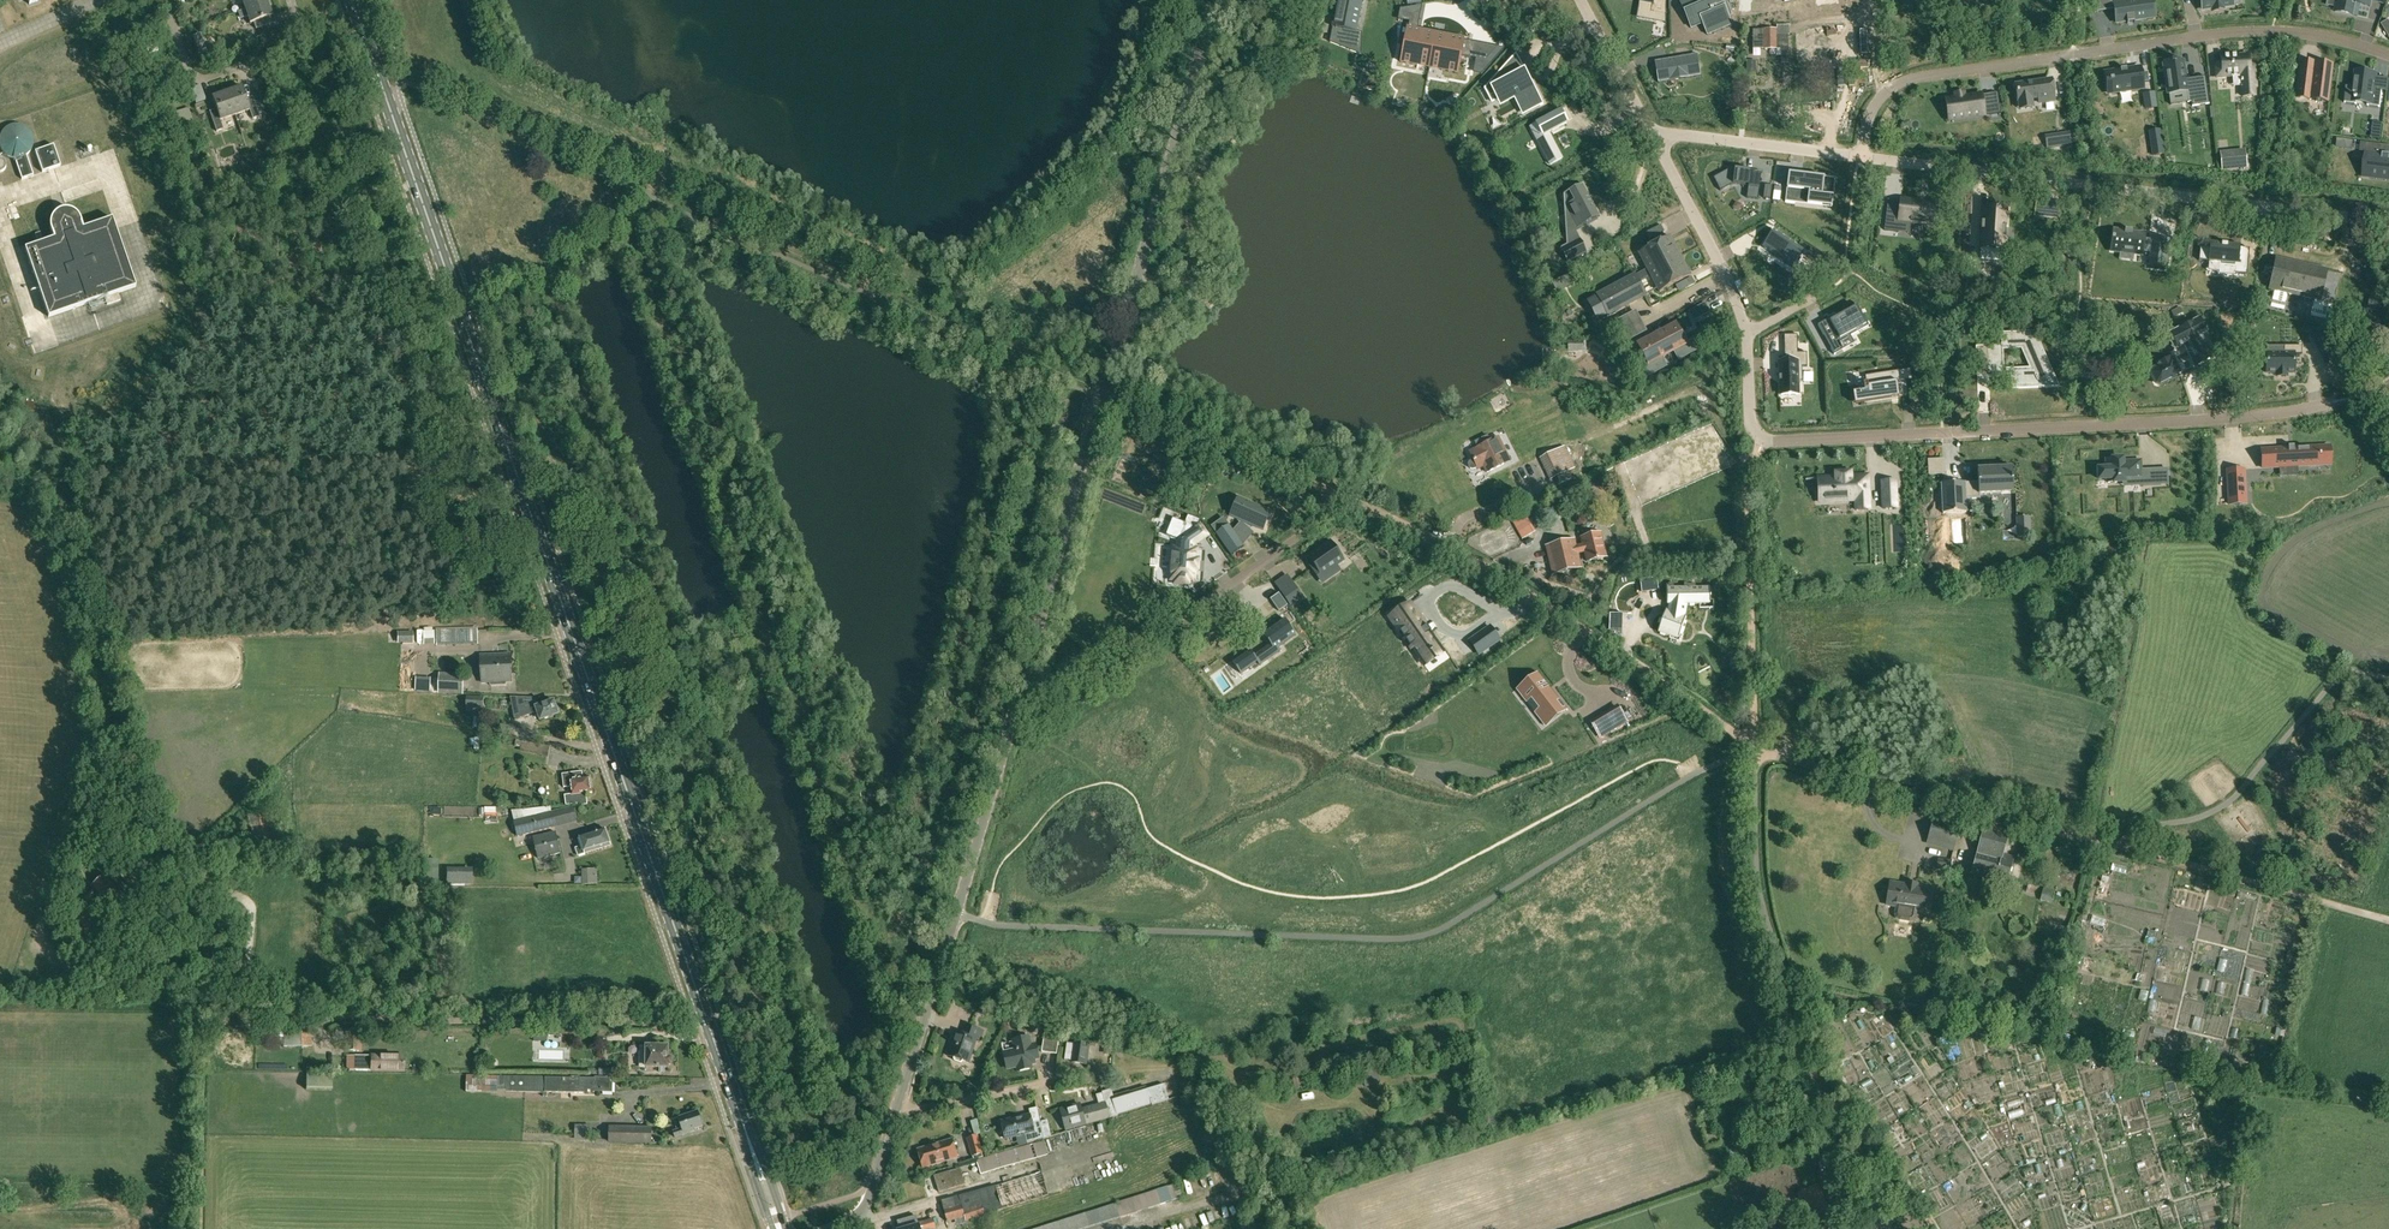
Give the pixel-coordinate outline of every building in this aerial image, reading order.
[(267,2),(266,0),(242,0),(245,10),(267,2)] [(1321,0),(1319,10),(1333,13),(1335,3),(1321,0)] [(1330,42),(1331,42),(1331,38),(1354,42),(1356,32),(1361,33),(1361,32),(1356,31),(1362,0),(1338,0),(1330,42)] [(1640,0),(1639,5),(1651,7),(1650,12),(1666,15),(1666,0),(1638,0),(1640,0)] [(1684,12),(1684,13),(1691,10),(1696,21),(1701,19),(1702,23),(1708,35),(1731,25),(1728,17),(1725,9),(1728,8),(1725,0),(1711,0),(1707,2),(1706,0),(1679,0),(1684,12)] [(1955,11),(1974,7),(1985,5),(1984,0),(1953,0),(1955,11)] [(2145,0),(2136,0),(2112,4),(2111,0),(2096,0),(2094,12),(2114,9),(2116,23),(2127,22),(2127,23),(2128,23),(2133,22),(2134,22),(2133,21),(2147,19),(2147,18),(2145,0)] [(2203,10),(2212,9),(2212,11),(2223,9),(2223,7),(2232,6),(2232,0),(2201,0),(2203,10)] [(2335,10),(2353,13),(2355,2),(2371,5),(2372,0),(2337,0),(2335,10)] [(267,2),(245,10),(239,12),(242,19),(248,17),(250,24),(254,23),(256,29),(276,22),(273,15),(272,15),(267,2)] [(1404,41),(1404,43),(1400,62),(1458,73),(1465,39),(1407,28),(1404,41)] [(1753,30),(1753,49),(1782,49),(1782,64),(1789,64),(1788,35),(1777,35),(1777,30),(1753,30)] [(195,36),(193,36),(195,43),(202,41),(200,34),(195,36)] [(149,55),(158,51),(155,41),(145,45),(149,55)] [(1498,47),(1481,43),(1478,60),(1486,61),(1498,47)] [(207,53),(199,55),(199,56),(201,61),(202,63),(215,58),(213,51),(207,53)] [(1698,54),(1655,61),(1659,83),(1701,76),(1698,54)] [(2217,77),(2232,76),(2242,75),(2242,79),(2241,79),(2241,82),(2242,82),(2243,86),(2241,86),(2241,87),(2242,87),(2242,97),(2254,96),(2255,96),(2254,87),(2256,87),(2255,65),(2249,66),(2248,54),(2221,56),(2222,64),(2217,64),(2217,77)] [(1746,61),(1746,74),(1756,74),(1756,61),(1746,61)] [(2186,91),(2187,103),(2192,102),(2192,106),(2209,104),(2205,76),(2204,76),(2206,91),(2198,92),(2196,82),(2191,83),(2191,80),(2186,81),(2186,79),(2187,79),(2186,78),(2185,78),(2184,73),(2186,72),(2185,72),(2183,61),(2175,62),(2175,61),(2171,61),(2172,62),(2164,63),(2168,93),(2186,91)] [(2305,62),(2301,61),(2296,97),(2300,98),(2300,97),(2316,99),(2316,101),(2328,102),(2333,64),(2320,62),(2320,65),(2305,63),(2305,62)] [(1497,78),(1496,76),(1484,89),(1487,94),(1494,90),(1499,99),(1513,92),(1521,108),(1538,100),(1531,88),(1529,89),(1521,74),(1518,75),(1511,63),(1499,77),(1497,78)] [(2111,84),(2112,92),(2112,93),(2143,88),(2142,83),(2149,82),(2148,72),(2141,73),(2140,67),(2126,69),(2126,68),(2126,69),(2121,70),(2121,69),(2120,69),(2120,70),(2109,72),(2110,81),(2109,81),(2110,84),(2111,84)] [(2382,90),(2374,89),(2375,74),(2356,72),(2354,87),(2346,86),(2344,102),(2356,104),(2357,102),(2368,103),(2367,105),(2380,107),(2382,90)] [(2032,108),(2031,99),(2038,98),(2039,103),(2055,100),(2052,80),(2015,85),(2018,101),(2019,101),(2020,110),(2032,108)] [(241,87),(227,92),(235,116),(250,110),(253,119),(259,117),(258,111),(253,99),(247,101),(241,87)] [(221,121),(235,116),(227,92),(212,98),(217,112),(211,114),(217,132),(223,129),(221,121)] [(2155,92),(2142,94),(2145,110),(2157,108),(2155,92)] [(2000,113),(1999,105),(1983,107),(1982,95),(1981,93),(1965,96),(1964,93),(1954,94),(1954,97),(1946,99),(1947,110),(1949,121),(1967,118),(1984,116),(1984,115),(2000,113)] [(1603,104),(1597,95),(1588,100),(1594,109),(1603,104)] [(205,102),(195,105),(196,110),(206,107),(205,102)] [(1542,135),(1536,138),(1550,165),(1562,158),(1548,133),(1568,123),(1561,111),(1536,124),(1542,135)] [(2383,124),(2374,123),(2372,135),(2381,136),(2383,124)] [(2164,155),(2160,130),(2149,131),(2152,156),(2164,155)] [(2059,135),(2046,137),(2047,144),(2047,148),(2061,146),(2071,144),(2069,133),(2059,135)] [(2336,138),(2335,148),(2346,149),(2347,139),(2336,138)] [(2380,154),(2381,145),(2361,142),(2360,152),(2366,152),(2373,153),(2370,177),(2388,179),(2388,155),(2380,154)] [(53,145),(35,152),(42,172),(60,166),(53,145)] [(2247,167),(2246,159),(2229,160),(2229,153),(2220,154),(2222,169),(2247,167)] [(16,158),(15,158),(22,179),(33,175),(26,155),(24,157),(20,158),(16,158)] [(1747,198),(1758,199),(1761,176),(1751,174),(1751,170),(1735,168),(1734,171),(1728,171),(1729,170),(1713,178),(1714,178),(1720,191),(1733,184),(1748,186),(1747,198)] [(1788,175),(1785,202),(1802,204),(1832,208),(1832,205),(1835,179),(1825,177),(1789,173),(1788,175)] [(1582,185),(1567,193),(1572,203),(1566,206),(1577,228),(1566,233),(1566,234),(1597,218),(1599,217),(1582,185)] [(1771,186),(1764,185),(1763,197),(1769,198),(1771,186)] [(1886,214),(1884,230),(1897,232),(1899,221),(1911,222),(1934,225),(1937,204),(1918,202),(1919,201),(1901,198),(1901,202),(1899,216),(1886,214)] [(25,249),(49,317),(136,287),(112,219),(83,228),(81,223),(82,223),(79,217),(76,213),(70,210),(64,209),(57,212),(52,216),(50,223),(50,229),(51,233),(52,233),(54,238),(25,249)] [(1982,233),(1981,262),(1993,263),(1993,251),(2004,251),(2005,239),(2006,239),(2006,238),(2005,238),(2005,229),(2006,229),(2006,228),(2005,228),(2006,213),(1983,211),(1983,224),(1982,224),(1982,225),(1983,225),(1982,232),(1981,232),(1981,233),(1982,233)] [(1774,230),(1762,247),(1792,268),(1792,267),(1786,263),(1791,256),(1797,260),(1804,250),(1774,230)] [(2112,246),(2111,251),(2116,251),(2116,252),(2120,252),(2134,254),(2135,254),(2139,254),(2142,255),(2143,252),(2150,253),(2148,267),(2164,269),(2168,239),(2167,239),(2167,240),(2152,238),(2152,237),(2151,240),(2144,239),(2145,234),(2144,233),(2132,232),(2132,230),(2131,230),(2131,232),(2126,231),(2126,230),(2125,230),(2125,231),(2119,230),(2114,230),(2113,232),(2112,239),(2111,241),(2112,242),(2111,246),(2112,246)] [(1647,269),(1636,275),(1639,282),(1651,275),(1658,289),(1660,292),(1690,276),(1670,236),(1657,243),(1656,244),(1639,253),(1647,269)] [(1579,240),(1562,249),(1569,261),(1585,252),(1579,240)] [(2200,246),(2199,260),(2209,261),(2219,262),(2219,265),(2235,267),(2235,274),(2247,275),(2249,248),(2240,248),(2240,245),(2210,242),(2209,247),(2200,246)] [(1813,261),(1819,252),(1811,247),(1805,255),(1813,261)] [(2268,289),(2287,293),(2285,304),(2300,307),(2302,296),(2321,300),(2328,270),(2275,259),(2268,289)] [(2347,266),(2346,276),(2363,279),(2365,269),(2347,266)] [(1560,278),(1565,288),(1573,284),(1568,274),(1560,278)] [(1630,277),(1597,295),(1607,316),(1647,295),(1639,282),(1636,275),(1633,276),(1630,277)] [(1691,276),(1685,280),(1688,287),(1695,283),(1691,276)] [(1970,277),(1970,294),(1981,295),(1982,278),(1970,277)] [(1698,307),(1702,315),(1709,312),(1705,303),(1698,307)] [(1858,311),(1860,310),(1857,304),(1847,309),(1848,311),(1836,318),(1835,316),(1827,321),(1830,327),(1831,326),(1832,328),(1831,329),(1842,349),(1844,348),(1840,341),(1848,337),(1847,335),(1866,325),(1858,311)] [(2174,318),(2182,313),(2179,307),(2171,312),(2174,318)] [(1619,333),(1632,326),(1627,317),(1614,323),(1619,333)] [(2200,319),(2171,334),(2178,347),(2183,345),(2187,343),(2198,364),(2196,365),(2196,366),(2212,358),(2201,336),(2207,333),(2200,319)] [(1691,342),(1687,344),(1676,324),(1637,345),(1643,357),(1642,358),(1635,362),(1643,378),(1643,379),(1667,366),(1662,357),(1673,351),(1678,360),(1679,360),(1696,351),(1695,350),(1691,342)] [(1619,333),(1624,343),(1637,336),(1632,326),(1619,333)] [(2327,329),(2312,338),(2317,346),(2332,338),(2327,329)] [(2033,333),(2003,335),(2003,347),(2024,346),(2035,371),(2014,372),(2015,386),(2056,384),(2033,333)] [(2266,353),(2266,373),(2276,373),(2276,376),(2276,377),(2286,377),(2286,376),(2286,373),(2294,373),(2294,354),(2301,354),(2301,346),(2283,346),(2284,353),(2266,353)] [(2000,347),(1988,348),(1989,373),(2001,373),(2000,347)] [(1798,353),(1785,353),(1785,361),(1780,362),(1780,376),(1779,376),(1779,377),(1780,377),(1780,381),(1779,381),(1779,382),(1780,382),(1781,395),(1798,395),(1798,381),(1802,381),(1802,367),(1807,367),(1807,352),(1798,353)] [(2160,364),(2155,366),(2156,368),(2152,370),(2151,374),(2156,383),(2160,385),(2180,374),(2172,357),(2160,363),(2160,364)] [(1906,381),(1904,370),(1878,374),(1865,376),(1866,384),(1863,384),(1864,391),(1853,392),(1855,405),(1899,398),(1899,395),(1908,394),(1906,381)] [(1486,472),(1503,463),(1491,440),(1468,451),(1472,458),(1470,460),(1468,461),(1467,464),(1468,466),(1469,468),(1472,469),(1474,468),(1476,467),(1477,468),(1483,466),(1486,472)] [(2279,468),(2298,467),(2321,466),(2320,446),(2294,448),(2294,446),(2293,446),(2293,448),(2289,448),(2289,446),(2288,446),(2288,448),(2262,449),(2263,469),(2279,468)] [(1571,479),(1567,471),(1574,468),(1564,447),(1545,455),(1559,485),(1571,479)] [(2108,483),(2123,482),(2124,482),(2124,478),(2140,477),(2141,486),(2154,485),(2153,470),(2140,470),(2140,462),(2123,462),(2123,459),(2120,459),(2120,460),(2115,460),(2115,459),(2107,460),(2107,469),(2098,469),(2099,480),(2108,479),(2108,483)] [(2012,467),(1997,468),(1992,468),(1977,469),(1978,482),(1964,483),(1965,499),(1980,498),(1980,494),(2014,493),(2012,467)] [(1818,478),(1817,478),(1817,479),(1818,500),(1818,502),(1824,501),(1851,500),(1856,500),(1856,511),(1857,511),(1857,510),(1868,509),(1868,510),(1869,510),(1867,476),(1851,477),(1851,472),(1840,473),(1835,473),(1835,477),(1821,478),(1818,478)] [(2245,482),(2228,483),(2229,505),(2246,504),(2245,482)] [(1896,493),(1883,494),(1883,509),(1884,509),(1884,508),(1895,507),(1895,508),(1896,508),(1896,493)] [(1240,500),(1233,516),(1263,529),(1270,513),(1271,513),(1272,512),(1237,497),(1237,498),(1240,500)] [(1171,522),(1165,535),(1170,537),(1170,538),(1177,541),(1177,547),(1172,547),(1170,580),(1174,580),(1174,583),(1190,585),(1190,581),(1194,582),(1195,570),(1198,570),(1198,560),(1196,560),(1196,549),(1192,549),(1193,545),(1207,535),(1199,523),(1200,520),(1187,515),(1184,522),(1172,517),(1170,521),(1171,522)] [(2016,518),(2017,537),(2031,536),(2030,517),(2016,518)] [(1229,525),(1216,534),(1231,556),(1244,547),(1243,545),(1233,531),(1229,525)] [(1575,547),(1573,540),(1547,546),(1554,574),(1580,568),(1576,553),(1585,551),(1587,561),(1606,557),(1600,533),(1581,538),(1583,545),(1575,547)] [(1308,558),(1310,561),(1321,576),(1337,565),(1344,560),(1331,541),(1308,558)] [(1648,579),(1640,580),(1642,593),(1650,592),(1648,579)] [(1666,609),(1658,631),(1670,635),(1670,636),(1671,636),(1679,638),(1680,635),(1686,616),(1685,616),(1684,616),(1686,603),(1688,603),(1688,604),(1700,603),(1710,603),(1710,601),(1710,588),(1710,586),(1709,586),(1709,587),(1695,587),(1695,585),(1695,584),(1684,584),(1684,587),(1674,587),(1674,584),(1668,584),(1667,584),(1666,584),(1666,603),(1670,603),(1669,611),(1666,610),(1666,609)] [(1296,587),(1284,595),(1291,605),(1303,597),(1296,587)] [(1281,595),(1269,603),(1277,615),(1289,607),(1281,595)] [(1400,610),(1391,617),(1412,648),(1413,648),(1417,645),(1425,656),(1425,657),(1425,656),(1430,653),(1430,654),(1433,652),(1432,651),(1434,650),(1439,647),(1429,633),(1430,633),(1426,627),(1425,627),(1417,616),(1409,604),(1400,610)] [(1254,656),(1250,651),(1232,663),(1240,674),(1257,662),(1259,665),(1280,650),(1278,647),(1296,635),(1284,619),(1263,634),(1270,644),(1254,656)] [(1490,627),(1470,641),(1479,654),(1485,650),(1483,648),(1492,642),(1493,644),(1499,640),(1490,627)] [(436,633),(436,644),(476,643),(476,640),(476,631),(436,633)] [(423,633),(423,645),(434,645),(434,633),(423,633)] [(490,686),(496,686),(506,685),(506,682),(512,681),(511,655),(481,656),(482,683),(490,683),(490,686)] [(1539,675),(1521,689),(1530,699),(1534,696),(1542,707),(1536,712),(1545,725),(1563,711),(1556,702),(1559,700),(1538,672),(1537,673),(1539,675)] [(439,693),(463,694),(464,674),(440,673),(439,693)] [(466,709),(483,709),(484,697),(467,696),(466,709)] [(539,703),(537,698),(510,697),(516,719),(538,712),(540,720),(559,715),(559,713),(560,711),(558,707),(557,707),(555,701),(546,704),(545,701),(539,703)] [(1606,717),(1593,725),(1600,737),(1613,729),(1606,717)] [(535,754),(537,743),(522,740),(521,747),(520,752),(535,754)] [(583,778),(583,772),(562,774),(563,788),(571,788),(572,795),(565,795),(566,806),(577,805),(577,806),(588,805),(587,794),(592,793),(590,778),(583,778)] [(270,817),(268,806),(267,803),(246,807),(248,820),(250,832),(245,833),(245,835),(244,835),(244,836),(243,836),(245,844),(252,843),(254,856),(276,852),(273,839),(281,838),(277,815),(270,817)] [(555,827),(551,812),(514,821),(518,836),(555,827)] [(1934,819),(1933,822),(1927,843),(1953,850),(1960,826),(1934,819)] [(2006,884),(2014,858),(2003,855),(2009,832),(1985,825),(1971,874),(2006,884)] [(580,837),(583,846),(577,848),(580,855),(585,853),(611,846),(605,829),(580,837)] [(539,859),(562,853),(556,832),(534,838),(539,859)] [(1951,861),(1938,860),(1937,868),(1950,870),(1951,861)] [(597,871),(583,872),(583,884),(597,884),(597,871)] [(92,886),(109,905),(120,895),(103,876),(92,886)] [(1932,889),(1918,887),(1891,883),(1887,905),(1929,912),(1932,889)] [(2040,901),(2052,904),(2055,891),(2044,888),(2040,901)] [(128,920),(121,926),(125,931),(132,925),(128,920)] [(973,1049),(973,1047),(975,1041),(979,1042),(982,1032),(965,1026),(962,1035),(956,1032),(952,1044),(950,1043),(946,1056),(953,1058),(953,1060),(954,1061),(960,1063),(962,1062),(962,1060),(968,1062),(970,1054),(972,1053),(973,1049)] [(282,1030),(282,1048),(300,1048),(300,1030),(282,1030)] [(345,1051),(360,1051),(361,1031),(346,1031),(345,1051)] [(1059,1035),(1044,1033),(1041,1052),(1056,1054),(1059,1035)] [(1031,1065),(1033,1064),(1035,1062),(1034,1059),(1038,1059),(1035,1045),(1030,1046),(1028,1037),(1014,1040),(1015,1049),(1013,1052),(1003,1054),(1006,1068),(1016,1066),(1017,1072),(1031,1069),(1031,1065)] [(640,1067),(646,1067),(668,1067),(668,1065),(671,1065),(672,1064),(672,1059),(671,1058),(669,1058),(669,1042),(657,1041),(657,1047),(640,1046),(640,1067)] [(1067,1043),(1065,1057),(1071,1058),(1071,1060),(1071,1062),(1085,1064),(1088,1045),(1074,1043),(1074,1044),(1067,1043)] [(404,1057),(355,1056),(355,1070),(403,1072),(404,1057)] [(506,1093),(516,1093),(543,1094),(544,1097),(547,1096),(547,1092),(586,1093),(586,1088),(594,1088),(594,1090),(603,1090),(602,1093),(613,1093),(613,1083),(611,1083),(611,1077),(595,1077),(595,1079),(580,1078),(580,1077),(572,1076),(572,1078),(546,1078),(497,1076),(468,1075),(467,1091),(498,1092),(498,1090),(506,1090),(506,1093)] [(1112,1089),(1102,1092),(1102,1094),(1105,1103),(1109,1117),(1117,1115),(1117,1114),(1152,1103),(1152,1104),(1168,1100),(1163,1084),(1147,1089),(1146,1086),(1130,1092),(1129,1091),(1114,1095),(1112,1089)] [(1079,1104),(1060,1110),(1066,1130),(1085,1124),(1109,1117),(1105,1103),(1099,1105),(1099,1104),(1087,1107),(1081,1109),(1079,1104)] [(698,1111),(679,1117),(683,1129),(673,1132),(675,1138),(695,1132),(694,1129),(703,1126),(698,1111)] [(1027,1144),(1044,1139),(1040,1122),(1040,1121),(1032,1123),(1030,1115),(1001,1122),(1005,1139),(1016,1137),(1016,1138),(1025,1136),(1027,1144)] [(1715,1133),(1714,1126),(1712,1117),(1702,1119),(1706,1135),(1715,1133)] [(1040,1122),(1044,1139),(1051,1136),(1048,1120),(1040,1122)] [(610,1143),(631,1143),(631,1126),(609,1125),(610,1143)] [(631,1126),(631,1143),(652,1144),(652,1126),(631,1126)] [(983,1157),(982,1154),(976,1136),(967,1139),(972,1156),(973,1156),(974,1160),(983,1157)] [(923,1168),(956,1158),(957,1158),(952,1140),(917,1151),(923,1168)] [(1039,1158),(1035,1144),(977,1160),(981,1175),(1039,1158)] [(1737,1177),(1749,1173),(1747,1166),(1735,1170),(1737,1177)] [(960,1168),(933,1176),(938,1193),(965,1185),(960,1168)] [(1041,1172),(995,1186),(941,1202),(947,1222),(964,1217),(965,1222),(1048,1195),(1041,1172)] [(1173,1184),(1166,1186),(1171,1201),(1183,1198),(1180,1191),(1176,1192),(1173,1184)] [(1159,1189),(1164,1204),(1171,1201),(1166,1186),(1159,1189)] [(1164,1204),(1159,1189),(1153,1191),(1158,1206),(1164,1204)] [(1153,1191),(1146,1193),(1151,1208),(1158,1206),(1153,1191)] [(1146,1193),(1140,1195),(1144,1210),(1151,1208),(1146,1193)] [(1140,1195),(1133,1197),(1138,1212),(1144,1210),(1140,1195)] [(1126,1199),(1131,1214),(1138,1212),(1133,1197),(1126,1199)] [(1131,1214),(1126,1199),(1120,1201),(1124,1216),(1131,1214)] [(1120,1201),(1113,1203),(1118,1218),(1124,1216),(1120,1201)] [(1107,1205),(1112,1220),(1118,1218),(1113,1203),(1107,1205)] [(1107,1205),(1100,1207),(1105,1222),(1112,1220),(1107,1205)] [(1094,1209),(1099,1224),(1105,1222),(1100,1207),(1094,1209)] [(1875,1208),(1868,1212),(1872,1218),(1879,1214),(1875,1208)] [(1094,1209),(1088,1212),(1092,1227),(1099,1224),(1094,1209)] [(1081,1214),(1086,1228),(1092,1227),(1088,1212),(1081,1214)] [(1075,1216),(1079,1228),(1085,1228),(1086,1228),(1081,1214),(1075,1216)] [(1072,1228),(1079,1228),(1075,1216),(1068,1218),(1072,1228)] [(1062,1220),(1065,1228),(1072,1228),(1068,1218),(1062,1220)] [(935,1228),(932,1220),(918,1224),(918,1225),(904,1228),(934,1228),(935,1228)] [(1058,1228),(1065,1228),(1062,1220),(1056,1222),(1058,1228)]
